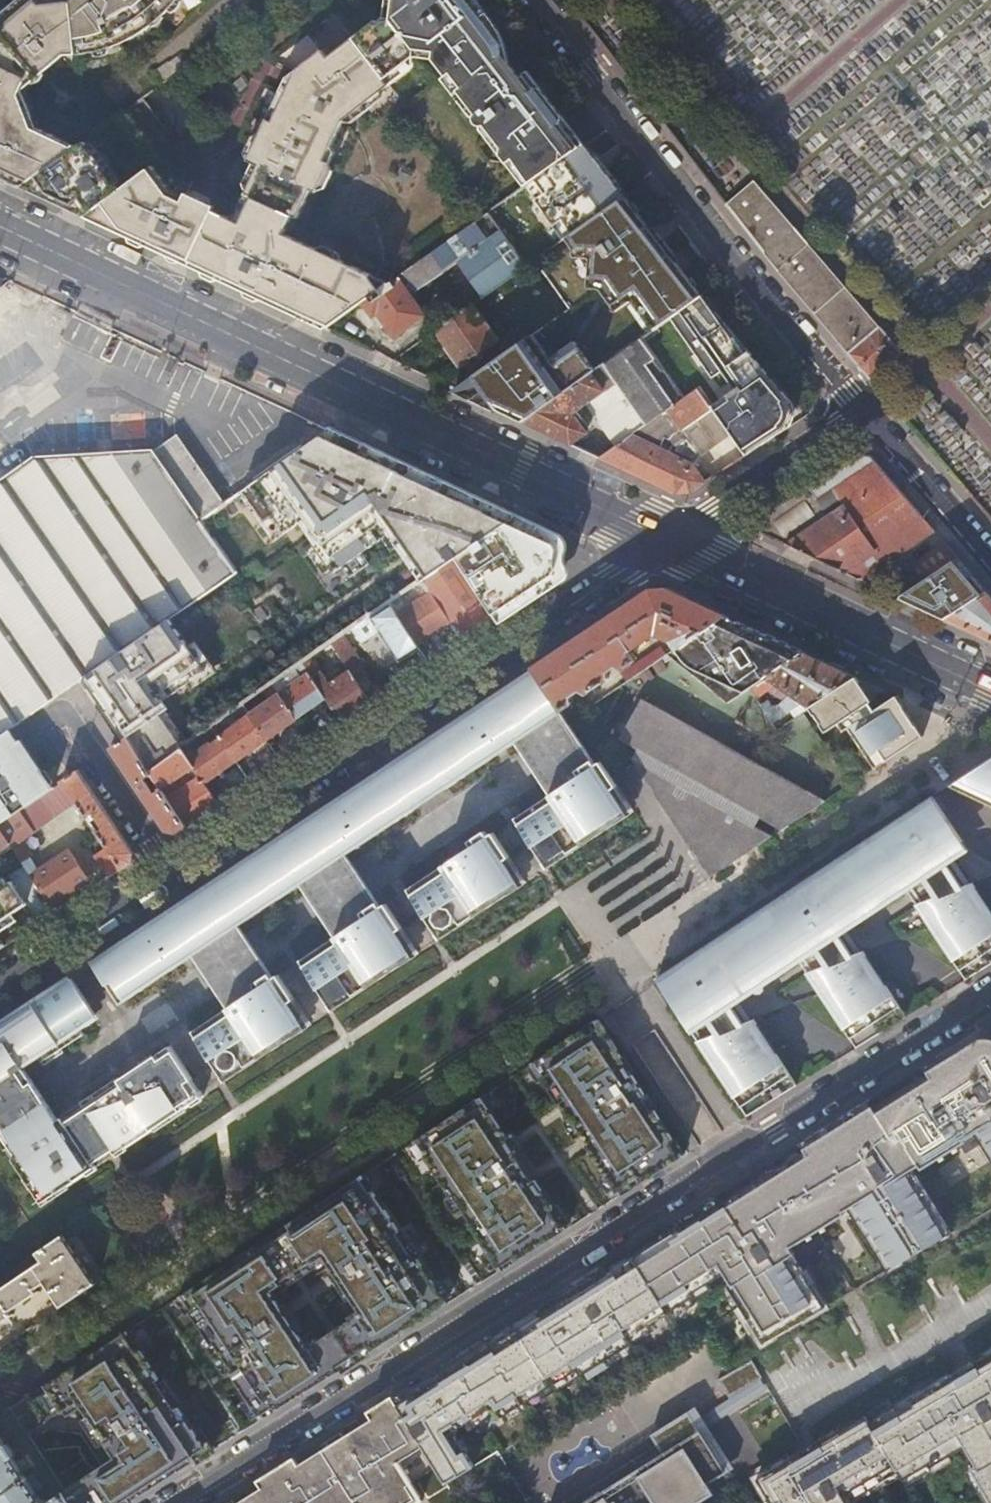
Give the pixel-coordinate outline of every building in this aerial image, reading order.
[(46,2),(44,0),(18,0),(9,7),(0,15),(0,176),(23,187),(24,185),(30,180),(77,146),(29,123),(28,121),(19,97),(18,95),(21,89),(63,54),(70,53),(92,50),(95,50),(110,45),(122,40),(140,30),(145,26),(151,22),(162,13),(173,0),(54,0),(46,2)] [(108,226),(160,251),(325,327),(361,301),(387,283),(336,259),(314,249),(282,234),(290,216),(294,218),(307,189),(313,192),(314,189),(324,167),(326,163),(321,161),(327,146),(338,122),(341,119),(379,90),(384,86),(379,80),(409,58),(409,50),(429,52),(428,60),(442,77),(443,76),(447,73),(458,88),(459,89),(461,91),(475,111),(472,113),(469,117),(468,119),(469,121),(470,123),(472,124),(474,125),(476,124),(484,123),(509,157),(503,162),(521,187),(525,184),(574,149),(556,126),(558,125),(562,118),(563,118),(541,89),(531,90),(522,78),(529,73),(502,39),(484,15),(472,0),(380,0),(382,4),(390,5),(387,23),(379,21),(374,25),(373,23),(324,60),(318,52),(295,71),(293,75),(284,95),(271,122),(265,119),(246,161),(252,164),(257,167),(247,189),(244,195),(253,199),(241,226),(230,220),(212,212),(214,207),(210,205),(191,196),(187,194),(185,199),(183,203),(165,195),(168,188),(151,166),(96,206),(109,223),(108,226)] [(484,15),(487,12),(477,0),(472,0),(484,15)] [(390,5),(382,4),(379,21),(387,23),(390,5)] [(9,7),(8,6),(3,7),(0,10),(0,15),(9,7)] [(487,12),(484,15),(502,39),(502,38),(498,29),(496,25),(493,21),(487,12)] [(409,50),(409,58),(428,60),(429,52),(409,50)] [(177,55),(169,60),(177,71),(185,66),(177,55)] [(379,80),(384,86),(407,69),(409,58),(379,80)] [(169,60),(168,59),(156,68),(165,81),(177,71),(169,60)] [(293,75),(295,71),(284,80),(265,119),(271,122),(284,95),(293,75)] [(439,79),(450,95),(459,89),(458,88),(447,73),(443,76),(442,77),(439,79)] [(541,89),(529,73),(522,78),(531,90),(541,89)] [(236,93),(245,87),(238,78),(230,85),(236,93)] [(465,115),(472,113),(475,111),(461,91),(459,89),(450,95),(452,98),(465,115)] [(379,90),(341,119),(343,122),(348,122),(379,98),(381,93),(379,90)] [(24,95),(19,97),(28,121),(32,119),(24,95)] [(77,146),(30,180),(41,195),(84,215),(96,206),(151,166),(159,160),(123,112),(77,146)] [(246,161),(265,119),(259,116),(240,158),(246,161)] [(574,149),(583,143),(563,118),(562,118),(558,125),(556,126),(574,149)] [(476,124),(503,162),(509,157),(484,123),(476,124)] [(832,179),(814,196),(871,253),(889,258),(875,243),(878,230),(887,232),(899,220),(902,210),(910,202),(904,197),(909,176),(918,168),(920,158),(908,155),(903,150),(885,168),(893,137),(877,152),(868,143),(864,158),(882,162),(879,176),(873,182),(857,178),(860,168),(848,179),(851,167),(841,157),(832,165),(835,166),(832,179)] [(625,196),(585,141),(583,143),(574,149),(525,184),(564,239),(618,200),(625,196)] [(321,161),(326,163),(330,153),(327,146),(321,161)] [(242,184),(247,189),(257,167),(252,164),(242,184)] [(324,167),(314,189),(316,190),(322,187),(328,174),(326,168),(324,167)] [(41,195),(30,180),(24,185),(23,187),(41,195)] [(756,181),(728,205),(776,267),(872,381),(903,355),(756,181)] [(172,193),(168,188),(165,195),(183,203),(185,199),(172,193)] [(192,193),(191,196),(210,205),(211,202),(209,198),(197,192),(192,193)] [(231,217),(230,220),(241,226),(253,199),(244,195),(235,216),(231,217)] [(652,248),(618,200),(564,239),(534,259),(554,287),(569,307),(584,296),(652,248)] [(96,206),(84,215),(99,223),(108,226),(109,223),(96,206)] [(488,211),(403,271),(409,281),(422,271),(419,267),(423,264),(426,268),(432,278),(459,259),(501,230),(488,211)] [(652,248),(584,296),(600,317),(618,304),(632,324),(614,336),(623,349),(641,336),(669,315),(700,293),(720,278),(681,228),(652,248)] [(459,259),(484,295),(526,265),(501,230),(459,259)] [(314,249),(336,259),(337,257),(335,253),(320,246),(315,247),(314,249)] [(457,314),(471,304),(484,295),(459,259),(432,278),(457,314)] [(387,283),(361,301),(373,316),(378,313),(395,336),(426,314),(398,275),(387,283)] [(546,293),(561,313),(569,307),(554,287),(546,293)] [(724,331),(700,293),(669,315),(688,341),(687,342),(687,346),(688,349),(690,350),(692,352),(696,352),(700,358),(697,360),(710,378),(719,371),(735,389),(733,390),(736,394),(714,409),(725,425),(727,429),(744,454),(787,426),(795,398),(766,365),(753,374),(748,366),(751,363),(728,337),(731,335),(727,329),(724,331)] [(753,374),(766,365),(700,293),(724,331),(727,329),(731,335),(728,337),(751,363),(748,366),(753,374)] [(457,314),(436,329),(460,364),(496,338),(471,304),(457,314)] [(618,304),(600,317),(614,336),(632,324),(618,304)] [(656,357),(641,336),(623,349),(605,362),(619,381),(648,422),(657,415),(662,412),(676,402),(647,363),(656,357)] [(539,362),(543,367),(548,364),(544,359),(539,362)] [(493,361),(455,388),(491,405),(524,420),(561,393),(528,377),(523,375),(493,361)] [(539,362),(523,375),(528,377),(543,367),(539,362)] [(561,393),(524,420),(572,443),(588,431),(574,412),(588,401),(606,389),(599,378),(602,376),(597,368),(561,393)] [(22,400),(7,380),(0,385),(0,416),(22,400)] [(606,389),(588,401),(618,443),(632,433),(648,422),(619,381),(606,389)] [(698,386),(676,402),(662,412),(670,423),(676,431),(712,406),(698,386)] [(736,394),(733,390),(711,405),(712,406),(714,409),(736,394)] [(670,423),(662,412),(657,415),(663,424),(670,423)] [(723,467),(744,454),(727,429),(725,425),(704,439),(723,467)] [(618,443),(600,455),(643,475),(677,492),(689,490),(704,480),(692,462),(678,455),(632,433),(618,443)] [(671,439),(670,438),(666,436),(661,433),(658,440),(662,443),(668,446),(671,439)] [(681,448),(678,455),(692,462),(695,455),(681,448)] [(810,554),(903,493),(870,455),(854,453),(761,515),(762,531),(810,554)] [(924,534),(932,528),(903,493),(810,554),(858,577),(866,572),(868,574),(880,566),(925,535),(924,534)] [(580,547),(514,516),(456,556),(498,620),(582,564),(580,547)] [(941,566),(956,555),(943,540),(923,553),(935,569),(941,566)] [(903,592),(935,569),(923,553),(895,572),(880,566),(868,574),(893,587),(903,592)] [(942,617),(990,640),(990,596),(956,555),(941,566),(935,569),(903,592),(918,599),(937,586),(935,591),(942,602),(948,612),(942,617)] [(498,620),(456,556),(422,581),(429,592),(450,623),(463,643),(498,620)] [(912,602),(918,599),(903,592),(893,587),(892,589),(898,592),(896,595),(912,602)] [(677,649),(724,616),(667,589),(652,590),(533,669),(561,710),(561,711),(568,722),(579,714),(572,703),(572,695),(580,690),(587,693),(608,679),(608,671),(617,665),(624,669),(635,661),(629,651),(631,650),(633,650),(643,644),(643,642),(657,633),(672,641),(677,649)] [(450,623),(429,592),(396,614),(417,646),(450,623)] [(929,610),(942,617),(948,612),(942,602),(929,610)] [(396,614),(389,604),(370,617),(401,661),(419,649),(417,646),(396,614)] [(804,653),(724,616),(677,649),(680,653),(682,656),(686,661),(692,666),(698,669),(746,692),(752,687),(766,678),(804,653)] [(363,667),(342,636),(331,644),(335,650),(352,675),(363,667)] [(371,704),(352,675),(335,650),(329,653),(326,648),(303,664),(309,673),(326,699),(332,709),(336,706),(346,721),(371,704)] [(855,677),(804,653),(766,678),(752,687),(758,696),(779,685),(793,695),(780,703),(786,712),(803,701),(809,706),(855,677)] [(561,710),(533,669),(410,750),(426,774),(431,771),(444,791),(516,743),(550,795),(515,819),(548,869),(634,812),(601,762),(596,765),(567,722),(568,722),(561,711),(561,710)] [(326,699),(309,673),(278,694),(279,695),(296,721),(326,699)] [(872,702),(855,677),(809,706),(808,707),(826,732),(838,724),(843,732),(848,729),(875,769),(899,753),(924,737),(897,696),(875,711),(870,703),(872,702)] [(255,711),(248,702),(243,706),(266,741),(296,721),(279,695),(255,711)] [(824,802),(758,765),(736,805),(703,786),(711,770),(723,750),(725,745),(717,741),(643,698),(620,739),(637,750),(633,757),(631,757),(658,798),(672,819),(677,816),(693,841),(689,848),(698,853),(699,853),(701,857),(700,858),(700,863),(701,866),(702,869),(708,878),(771,837),(756,826),(760,819),(779,831),(824,802)] [(217,737),(219,740),(235,763),(252,751),(255,755),(267,746),(265,742),(266,741),(243,706),(237,710),(243,719),(231,728),(228,724),(222,728),(225,732),(217,737)] [(773,711),(769,714),(773,721),(778,718),(773,711)] [(210,729),(205,733),(209,739),(215,735),(210,729)] [(8,731),(0,736),(0,826),(53,789),(44,776),(23,746),(22,745),(21,744),(18,745),(8,731)] [(125,738),(117,744),(110,749),(166,831),(176,833),(186,826),(166,798),(160,790),(160,788),(153,793),(144,779),(150,775),(148,772),(125,738)] [(210,743),(187,758),(193,768),(199,776),(219,804),(232,796),(219,779),(214,778),(213,777),(235,763),(219,740),(211,745),(210,743)] [(736,805),(758,765),(738,753),(725,745),(723,750),(711,770),(703,786),(736,805)] [(181,749),(148,772),(150,775),(160,788),(160,790),(193,768),(187,758),(181,749)] [(426,774),(410,750),(389,764),(405,788),(400,791),(413,811),(444,791),(431,771),(426,774)] [(950,786),(990,804),(990,759),(950,786)] [(405,788),(389,764),(247,858),(276,902),(299,886),(334,938),(299,961),(332,1011),(419,954),(386,904),(379,909),(344,856),(413,811),(400,791),(405,788)] [(77,772),(68,778),(61,783),(75,804),(85,819),(92,814),(103,829),(96,834),(106,848),(121,869),(131,862),(133,852),(77,772)] [(166,798),(186,826),(219,804),(199,776),(166,798)] [(53,789),(0,826),(0,832),(12,850),(51,906),(90,881),(85,874),(88,871),(79,859),(76,861),(67,849),(36,870),(33,866),(31,867),(25,859),(31,855),(22,842),(75,804),(61,783),(53,789)] [(933,797),(657,980),(748,1116),(797,1085),(754,1021),(739,1027),(728,1031),(725,1031),(723,1031),(720,1030),(718,1029),(716,1024),(730,1014),(802,967),(857,1048),(907,1017),(863,952),(848,958),(837,963),(834,963),(832,963),(830,962),(828,960),(823,953),(838,943),(910,896),(966,980),(990,964),(990,912),(972,884),(957,890),(946,894),(944,895),(941,894),(939,893),(937,892),(931,882),(945,872),(971,855),(933,797)] [(469,842),(472,847),(489,836),(485,831),(469,842)] [(12,850),(0,832),(0,858),(12,850)] [(407,890),(440,940),(526,883),(493,833),(489,836),(472,847),(407,890)] [(108,878),(121,869),(106,848),(92,857),(108,878)] [(276,902),(247,858),(233,868),(262,911),(276,902)] [(192,1032),(225,1083),(249,1066),(311,1025),(278,975),(271,980),(237,928),(262,911),(233,868),(91,962),(107,986),(112,983),(124,1002),(192,957),(227,1009),(192,1032)] [(0,869),(0,889),(9,882),(0,869)] [(957,890),(945,872),(931,882),(937,892),(939,893),(941,894),(944,895),(946,894),(957,890)] [(6,945),(25,933),(11,913),(25,904),(9,882),(0,889),(0,938),(6,945)] [(848,958),(838,943),(823,953),(828,960),(830,962),(832,963),(834,963),(837,963),(848,958)] [(48,991),(79,1038),(82,1036),(79,1032),(94,1022),(81,1003),(86,1000),(73,979),(48,991)] [(119,1005),(124,1002),(112,983),(107,986),(119,1005)] [(155,1029),(176,1019),(162,989),(141,999),(155,1029)] [(134,1110),(113,1084),(56,1122),(22,1070),(38,1059),(41,1063),(63,1049),(79,1038),(48,991),(43,993),(0,1021),(0,1037),(34,1090),(57,1126),(72,1148),(134,1110)] [(81,1003),(94,1022),(99,1019),(86,1000),(81,1003)] [(728,1031),(739,1027),(730,1014),(716,1024),(718,1029),(720,1030),(723,1031),(725,1031),(728,1031)] [(588,1150),(619,1196),(684,1155),(599,1019),(531,1064),(570,1122),(572,1121),(591,1148),(588,1150)] [(976,1033),(925,1065),(929,1071),(874,1106),(870,1099),(802,1142),(806,1148),(776,1168),(814,1235),(847,1215),(846,1213),(851,1210),(887,1271),(952,1232),(915,1171),(921,1167),(924,1171),(962,1148),(968,1156),(984,1146),(990,1158),(990,1033),(986,1032),(976,1033)] [(34,1090),(0,1037),(0,1114),(34,1090)] [(135,1109),(152,1131),(198,1100),(184,1078),(189,1075),(170,1047),(113,1084),(134,1110),(135,1109)] [(63,1049),(41,1063),(44,1068),(66,1054),(63,1049)] [(184,1078),(198,1100),(203,1097),(189,1075),(184,1078)] [(72,1148),(57,1126),(34,1090),(0,1114),(0,1132),(29,1177),(72,1148)] [(501,1273),(568,1229),(537,1182),(534,1184),(515,1156),(518,1154),(480,1097),(413,1141),(449,1195),(452,1194),(471,1223),(469,1224),(501,1273)] [(115,1155),(152,1131),(135,1109),(134,1110),(72,1148),(29,1177),(45,1201),(95,1168),(89,1159),(99,1153),(109,1146),(115,1155)] [(496,1333),(393,1397),(437,1466),(448,1482),(495,1452),(486,1437),(488,1427),(531,1401),(535,1408),(602,1367),(606,1374),(633,1358),(629,1351),(695,1311),(691,1305),(723,1286),(760,1346),(821,1308),(796,1268),(824,1251),(814,1235),(776,1168),(725,1199),(721,1193),(675,1221),(679,1228),(617,1267),(613,1260),(547,1302),(551,1308),(500,1340),(496,1333)] [(210,1343),(212,1341),(233,1373),(231,1374),(262,1420),(448,1303),(418,1258),(415,1259),(396,1230),(398,1229),(372,1190),(370,1191),(360,1176),(181,1294),(190,1309),(188,1310),(210,1343)] [(40,1205),(45,1201),(29,1177),(24,1181),(40,1205)] [(14,1315),(12,1311),(39,1292),(37,1289),(45,1283),(61,1306),(96,1283),(65,1235),(37,1253),(43,1262),(0,1291),(0,1325),(14,1315)] [(127,1330),(62,1372),(10,1406),(27,1433),(45,1420),(61,1410),(62,1411),(79,1400),(89,1415),(90,1414),(108,1441),(107,1442),(117,1458),(64,1491),(71,1502),(129,1502),(209,1453),(179,1407),(177,1409),(156,1378),(158,1376),(127,1330)] [(977,1365),(976,1363),(953,1377),(954,1378),(899,1412),(898,1410),(872,1426),(912,1492),(968,1458),(990,1497),(990,1356),(977,1365)] [(730,1398),(764,1378),(753,1360),(719,1380),(730,1398)] [(770,1389),(764,1378),(730,1398),(703,1415),(709,1426),(770,1389)] [(437,1466),(393,1397),(368,1412),(372,1419),(299,1465),(295,1458),(258,1481),(262,1488),(238,1502),(408,1502),(413,1500),(405,1486),(410,1483),(437,1466)] [(872,1426),(866,1415),(759,1478),(774,1502),(893,1502),(912,1492),(872,1426)] [(717,1494),(711,1485),(727,1475),(698,1421),(665,1438),(671,1449),(635,1470),(654,1502),(702,1502),(717,1494)] [(64,1491),(63,1492),(48,1501),(39,1499),(34,1492),(41,1486),(32,1472),(26,1477),(22,1471),(29,1467),(23,1458),(16,1462),(12,1456),(14,1455),(8,1444),(6,1445),(0,1435),(0,1502),(71,1502),(64,1491)] [(410,1483),(405,1486),(413,1500),(408,1502),(422,1502),(410,1483)]
